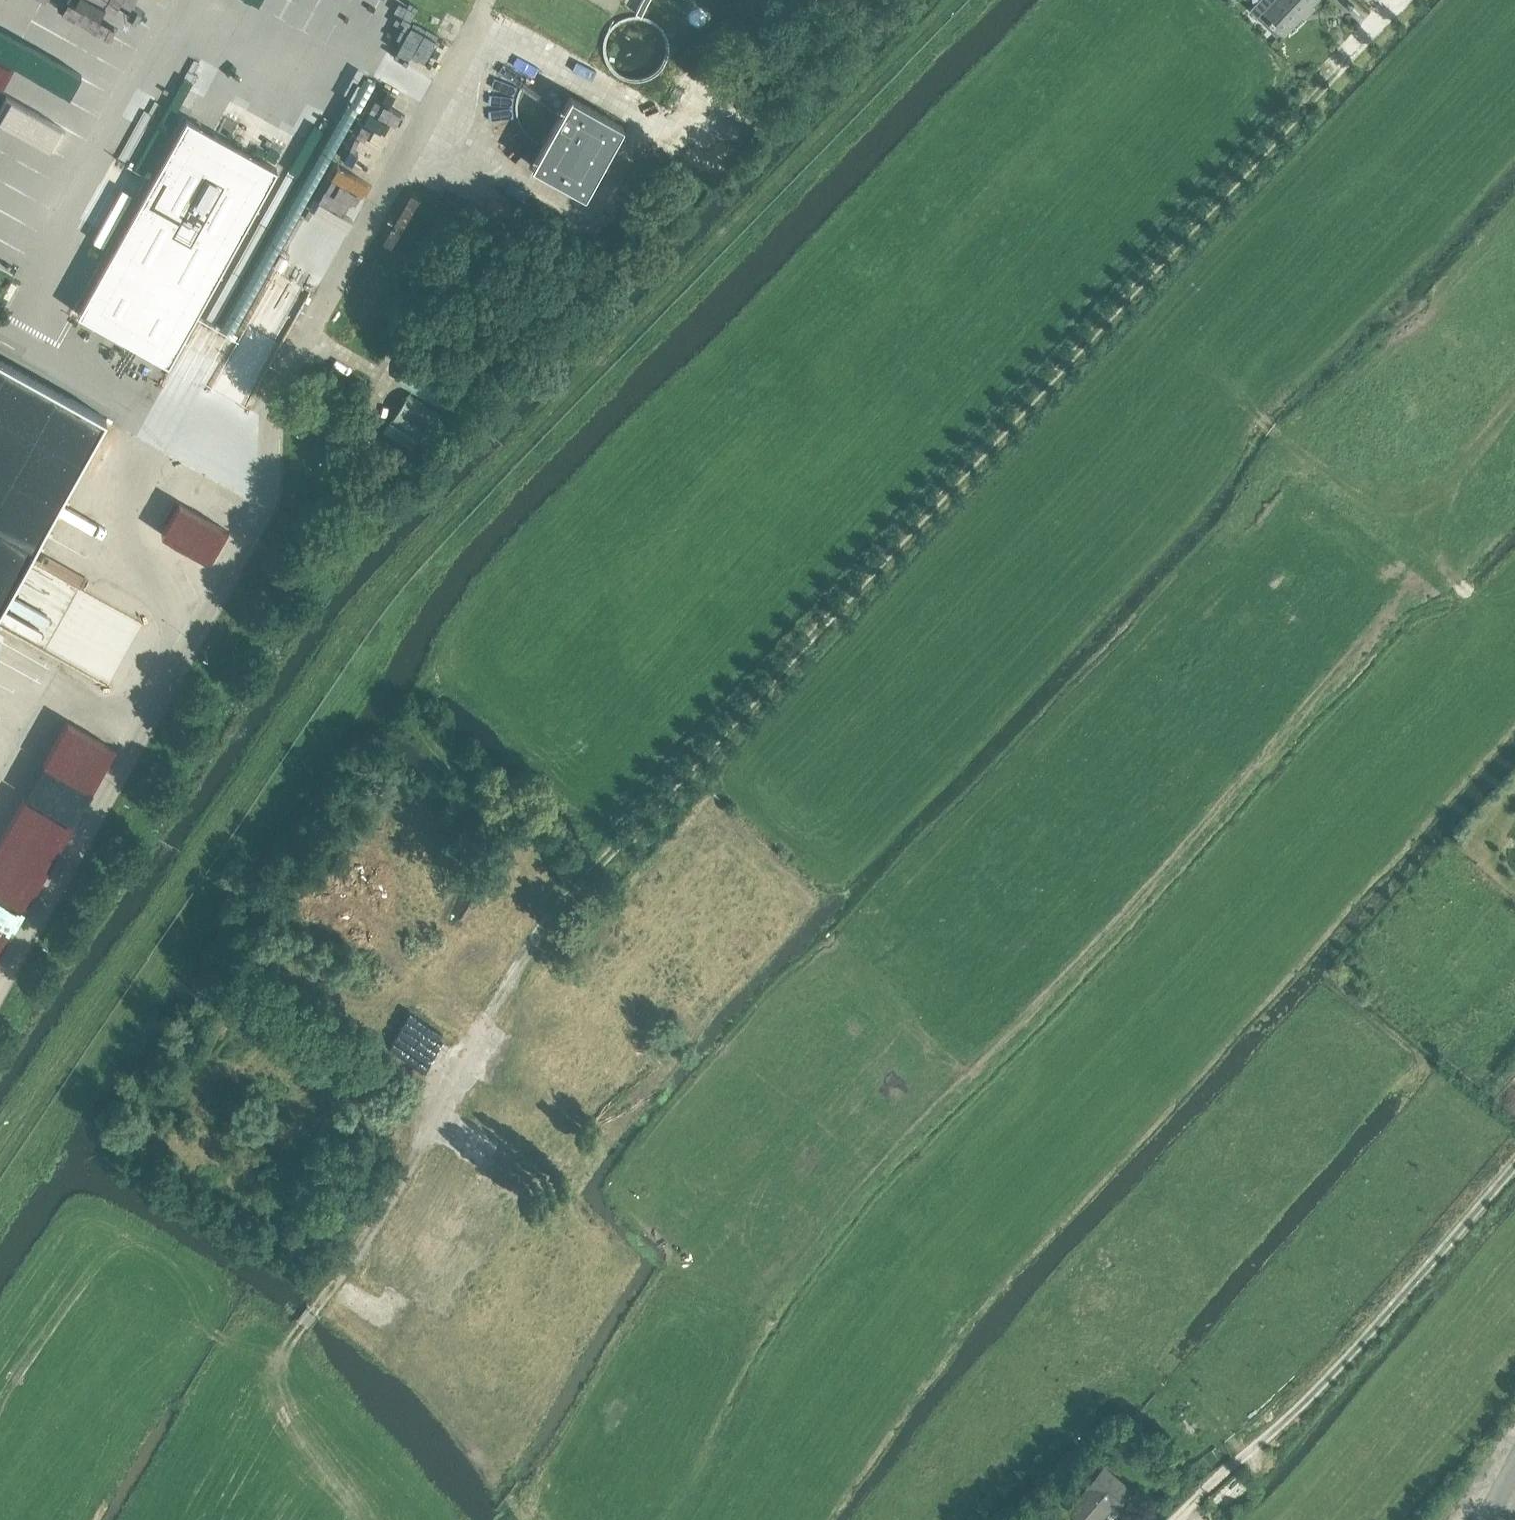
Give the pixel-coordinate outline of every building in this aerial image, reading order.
[(644,14),(651,0),(628,0),(626,5),(644,14)] [(1263,13),(1285,34),(1304,15),(1303,14),(1307,10),(1310,13),(1316,8),(1313,6),(1318,0),(1275,0),(1263,13)] [(666,47),(666,46),(665,41),(663,34),(660,28),(656,24),(652,21),(646,17),(640,16),(634,16),(630,16),(622,19),(616,22),(612,25),(609,30),(606,35),(605,41),(604,46),(605,52),(606,58),(609,62),(613,67),(617,72),(623,75),(633,77),(639,77),(645,76),(651,73),(655,70),(660,65),(663,59),(665,52),(666,47)] [(586,193),(624,124),(571,95),(560,115),(533,164),(586,193)] [(278,168),(187,117),(78,313),(169,363),(278,168)] [(108,416),(0,355),(0,610),(108,416)] [(410,393),(393,421),(431,444),(447,416),(410,393)] [(419,439),(390,421),(384,431),(413,449),(419,439)] [(348,434),(358,440),(364,431),(354,425),(348,434)] [(388,446),(368,433),(362,443),(382,456),(388,446)] [(388,461),(410,474),(416,464),(395,451),(388,461)] [(1081,1519),(1103,1519),(1117,1503),(1120,1505),(1132,1491),(1105,1469),(1089,1488),(1090,1489),(1089,1490),(1090,1491),(1072,1512),(1081,1519)]
